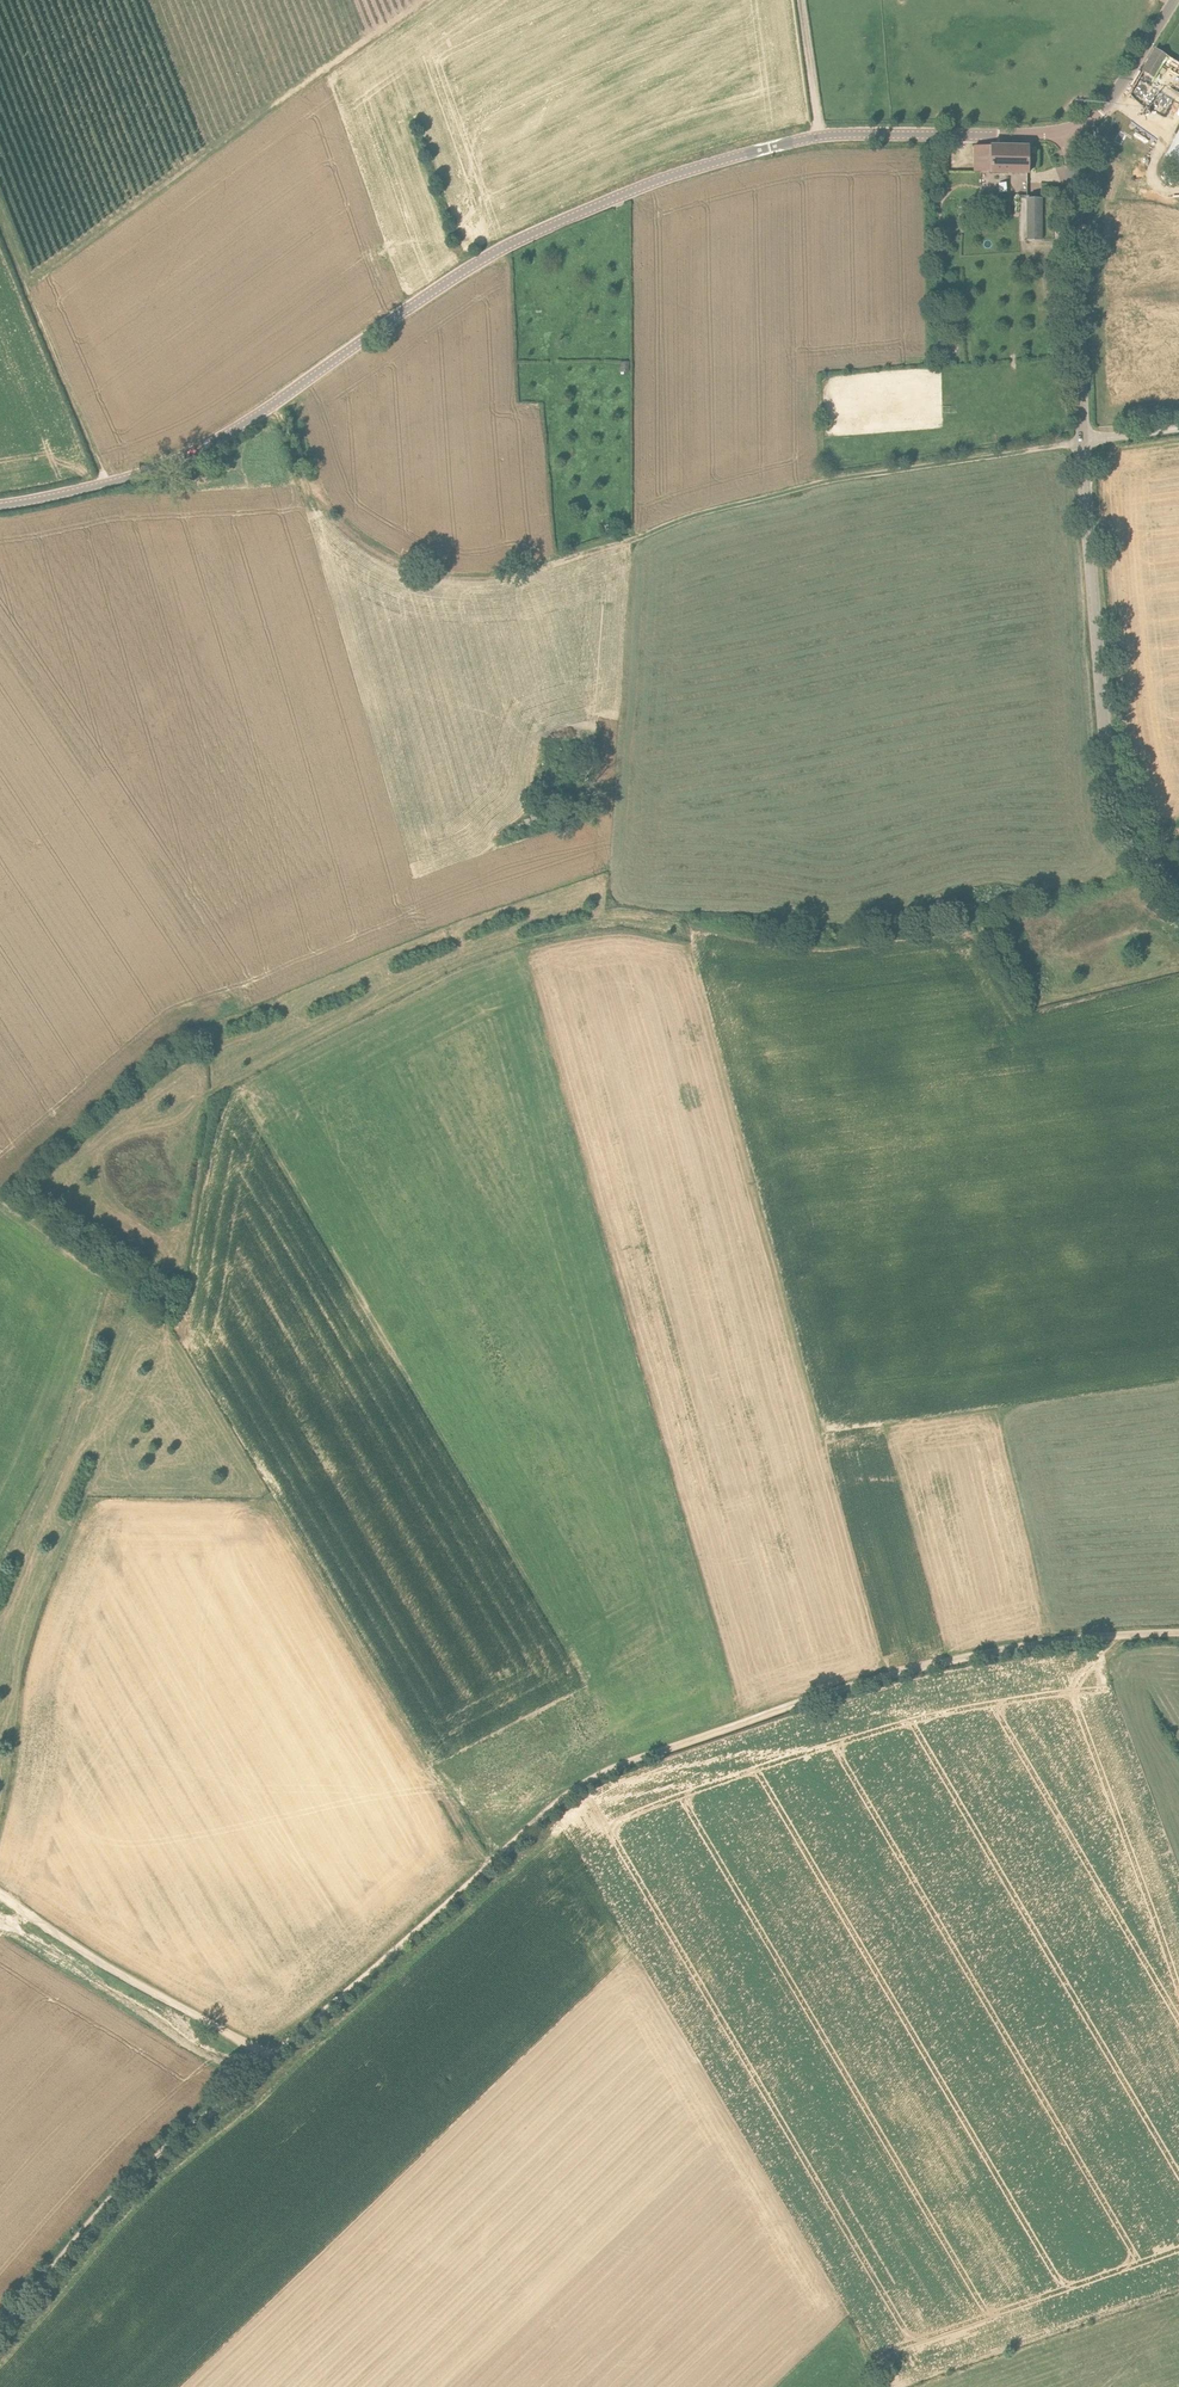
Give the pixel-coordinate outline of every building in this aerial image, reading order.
[(1130,94),(1164,113),(1173,100),(1150,87),(1163,66),(1177,75),(1170,88),(1178,94),(1178,63),(1155,49),(1142,72),(1138,79),(1130,94)] [(1029,173),(1029,146),(990,146),(990,172),(1029,173)] [(1041,198),(1027,198),(1027,206),(1030,206),(1030,223),(1027,223),(1027,240),(1041,240),(1041,198)] [(120,745),(128,756),(137,749),(129,739),(120,745)]
